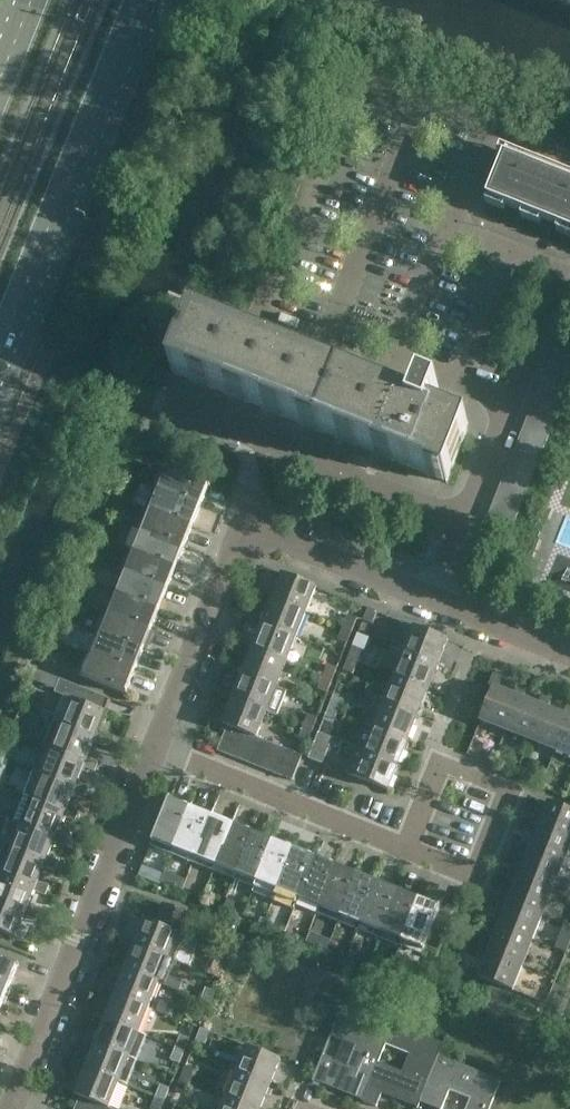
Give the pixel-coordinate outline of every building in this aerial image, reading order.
[(500,148),(498,155),(504,157),(486,203),(569,237),(569,176),(500,148)] [(415,404),(195,316),(173,373),(447,482),(467,433),(466,433),(469,426),(433,411),(440,393),(423,386),(415,404)] [(561,333),(556,346),(569,352),(569,337),(561,333)] [(556,346),(551,358),(569,366),(569,352),(556,346)] [(556,417),(561,405),(537,395),(532,407),(556,417)] [(556,417),(532,407),(527,419),(551,429),(556,417)] [(551,429),(527,419),(526,421),(522,432),(547,441),(551,429)] [(547,441),(522,432),(517,444),(542,454),(547,441)] [(537,466),(542,454),(517,444),(512,456),(537,466)] [(537,466),(512,456),(508,468),(532,478),(537,466)] [(123,466),(120,474),(120,475),(132,479),(135,471),(123,466)] [(167,470),(159,490),(200,507),(209,486),(210,487),(211,486),(167,468),(166,469),(167,470)] [(527,490),(532,478),(508,468),(503,480),(527,490)] [(120,477),(116,487),(125,491),(129,481),(120,477)] [(527,490),(503,480),(498,493),(522,503),(527,490)] [(192,528),(200,507),(159,490),(151,511),(192,528)] [(518,515),(522,503),(498,493),(493,505),(518,515)] [(111,497),(108,506),(118,510),(121,501),(111,497)] [(512,528),(518,515),(493,505),(488,517),(488,518),(512,528)] [(184,549),(192,528),(151,511),(143,532),(184,549)] [(176,569),(184,549),(143,532),(135,552),(176,569)] [(168,589),(176,569),(135,552),(126,573),(168,589)] [(84,567),(80,577),(85,579),(90,581),(94,571),(84,567)] [(160,610),(168,589),(126,573),(118,593),(160,610)] [(317,587),(283,574),(273,599),(307,612),(317,587)] [(80,577),(73,595),(83,599),(90,581),(85,579),(80,577)] [(151,631),(160,610),(118,593),(110,614),(151,631)] [(297,638),(307,612),(273,599),(263,624),(297,638)] [(373,624),(378,613),(378,612),(369,608),(364,620),(373,624)] [(143,652),(151,631),(110,614),(102,635),(143,652)] [(353,631),(357,619),(348,616),(344,627),(353,631)] [(287,662),(297,638),(263,624),(253,648),(287,662)] [(439,665),(448,640),(415,626),(405,651),(439,665)] [(348,643),(353,631),(344,627),(339,639),(348,643)] [(135,672),(143,652),(102,635),(93,656),(135,672)] [(363,650),(354,647),(349,659),(358,663),(363,650)] [(277,687),(287,662),(253,648),(243,673),(277,687)] [(428,690),(439,665),(405,651),(395,677),(428,690)] [(126,693),(135,672),(93,656),(85,676),(84,676),(83,677),(127,695),(128,693),(126,693)] [(353,675),(358,663),(349,659),(344,671),(353,675)] [(338,669),(337,668),(328,665),(324,677),(333,680),(338,669)] [(284,689),(277,687),(243,673),(233,698),(267,712),(274,715),(284,689)] [(519,697),(514,695),(499,688),(503,677),(494,673),(489,686),(494,687),(480,721),(506,731),(519,697)] [(328,693),(333,680),(324,677),(319,689),(328,693)] [(419,714),(428,690),(395,677),(385,701),(419,714)] [(64,696),(54,722),(95,738),(97,732),(105,713),(105,714),(106,712),(104,712),(109,699),(60,679),(55,692),(64,696)] [(530,741),(544,707),(539,705),(523,698),(528,687),(519,683),(514,695),(519,697),(506,731),(530,741)] [(555,751),(569,716),(564,714),(548,708),(553,697),(544,693),(539,705),(544,707),(530,741),(555,751)] [(343,700),(334,696),(329,708),(338,711),(343,700)] [(257,737),(267,712),(233,698),(223,724),(228,726),(228,725),(241,731),(253,735),(257,737)] [(409,740),(419,714),(385,701),(375,726),(409,740)] [(568,703),(564,714),(569,716),(555,751),(569,757),(569,703),(568,703)] [(333,724),(338,711),(329,708),(324,720),(333,724)] [(317,718),(309,714),(304,727),(313,730),(317,718)] [(14,721),(10,733),(21,736),(25,725),(14,721)] [(109,737),(97,732),(95,738),(54,722),(44,746),(85,762),(87,757),(94,742),(105,746),(109,737)] [(231,756),(241,731),(228,725),(228,726),(218,751),(231,756)] [(399,764),(409,740),(375,726),(365,750),(365,751),(399,764)] [(308,742),(313,730),(304,727),(299,739),(308,742)] [(243,761),(253,735),(241,731),(231,756),(243,761)] [(0,756),(0,757),(9,761),(18,737),(9,734),(0,756)] [(256,766),(266,741),(257,737),(253,735),(243,761),(256,766)] [(110,736),(107,743),(118,748),(121,741),(110,736)] [(268,771),(278,746),(266,741),(256,766),(268,771)] [(99,762),(87,757),(85,762),(44,746),(34,771),(75,787),(77,782),(84,767),(95,771),(99,762)] [(280,776),(291,751),(278,746),(268,771),(280,776)] [(323,750),(314,746),(309,758),(318,762),(323,750)] [(389,790),(399,764),(365,751),(365,750),(357,747),(346,773),(389,790)] [(303,755),(291,751),(280,776),(293,781),(303,755)] [(89,787),(77,782),(75,787),(34,771),(24,796),(65,812),(68,807),(74,791),(85,796),(89,787)] [(65,812),(24,796),(14,821),(67,842),(69,836),(58,832),(64,816),(75,821),(79,812),(68,807),(65,812)] [(174,849),(190,808),(171,800),(171,799),(170,798),(152,842),(154,842),(154,841),(174,849)] [(538,833),(540,828),(569,839),(569,810),(549,802),(542,823),(530,819),(526,828),(538,833)] [(194,857),(211,816),(190,808),(174,849),(194,857)] [(215,865),(232,824),(211,816),(194,857),(215,865)] [(66,846),(67,842),(14,821),(4,846),(57,867),(59,861),(48,857),(54,841),(66,846)] [(236,874),(253,833),(232,824),(215,865),(236,874)] [(569,847),(569,839),(540,828),(538,833),(532,848),(520,844),(516,853),(528,858),(530,852),(563,865),(569,847)] [(257,882),(273,841),(253,833),(236,874),(257,882)] [(278,890),(294,849),(273,841),(257,882),(253,892),(274,900),(278,890)] [(4,846),(0,857),(0,873),(36,887),(38,882),(38,881),(44,866),(56,871),(57,867),(4,846)] [(299,899),(315,857),(294,849),(278,890),(299,899)] [(553,890),(563,865),(530,852),(528,858),(522,873),(510,868),(506,878),(518,882),(520,877),(553,890)] [(321,907),(337,866),(315,857),(299,899),(321,907)] [(142,865),(139,874),(160,883),(162,879),(164,874),(142,865)] [(341,915),(357,874),(337,866),(321,907),(341,915)] [(162,879),(160,883),(181,891),(186,879),(165,871),(164,874),(162,879)] [(38,882),(36,887),(0,873),(0,902),(26,912),(28,906),(34,891),(46,895),(49,886),(38,882)] [(361,923),(378,882),(357,874),(341,915),(361,923)] [(543,915),(553,890),(520,877),(518,882),(512,898),(500,893),(496,902),(508,907),(510,902),(543,915)] [(383,932),(399,891),(378,882),(361,923),(383,932)] [(403,940),(420,899),(399,891),(383,932),(403,940)] [(440,907),(420,899),(403,940),(423,948),(423,950),(424,950),(442,906),(440,905),(440,907)] [(28,906),(26,912),(0,902),(0,931),(16,937),(17,936),(16,936),(24,916),(36,920),(40,911),(28,906)] [(533,940),(543,915),(510,902),(508,907),(502,922),(490,918),(486,927),(498,932),(500,927),(533,940)] [(163,904),(159,916),(157,919),(181,929),(187,914),(163,904)] [(145,920),(135,944),(169,958),(179,933),(145,920)] [(524,965),(533,940),(500,927),(498,932),(492,947),(480,942),(476,952),(488,956),(490,952),(524,965)] [(310,931),(306,941),(326,949),(330,939),(310,931)] [(159,983),(169,958),(135,944),(125,969),(159,983)] [(513,990),(524,965),(490,952),(488,956),(482,972),(470,967),(466,977),(478,981),(480,977),(513,990)] [(182,953),(179,961),(178,962),(190,967),(194,958),(182,953)] [(9,986),(18,966),(19,967),(19,965),(0,958),(0,983),(9,986)] [(149,1008),(159,983),(125,969),(115,994),(149,1008)] [(550,994),(557,977),(550,975),(544,992),(550,994)] [(172,978),(168,986),(168,987),(180,991),(184,982),(172,978)] [(9,986),(0,983),(0,1006),(1,1007),(9,986)] [(139,1033),(149,1008),(115,994),(105,1019),(139,1033)] [(162,1002),(158,1010),(158,1011),(170,1016),(174,1007),(162,1002)] [(364,1102),(380,1063),(388,1043),(390,1038),(387,1036),(387,1035),(339,1016),(336,1024),(334,1024),(333,1028),(334,1029),(332,1035),(348,1042),(348,1043),(350,1043),(350,1042),(357,1045),(348,1068),(337,1064),(339,1061),(324,1055),(313,1082),(315,1082),(315,1081),(329,1086),(330,1082),(340,1087),(339,1090),(363,1100),(362,1101),(364,1102)] [(145,1035),(139,1033),(105,1019),(95,1044),(136,1060),(145,1035)] [(440,1056),(445,1044),(394,1024),(390,1033),(389,1032),(387,1035),(387,1036),(390,1038),(388,1043),(403,1049),(403,1050),(404,1051),(405,1050),(412,1053),(404,1073),(380,1063),(364,1102),(377,1107),(383,1091),(394,1095),(393,1097),(417,1107),(417,1108),(419,1108),(421,1102),(440,1056)] [(211,1032),(201,1028),(196,1041),(206,1044),(211,1032)] [(181,1035),(176,1047),(185,1051),(190,1039),(181,1035)] [(126,1085),(136,1060),(95,1044),(85,1069),(119,1083),(126,1085)] [(180,1064),(185,1051),(176,1047),(171,1060),(180,1064)] [(271,1086),(281,1060),(248,1047),(237,1072),(271,1086)] [(443,1107),(442,1108),(443,1108),(450,1090),(471,1099),(467,1108),(491,1108),(502,1081),(440,1056),(421,1102),(434,1107),(436,1104),(443,1107)] [(186,1066),(181,1079),(191,1082),(196,1070),(186,1066)] [(109,1108),(119,1083),(85,1069),(75,1095),(80,1097),(92,1102),(105,1107),(109,1108)] [(271,1086),(237,1072),(227,1097),(257,1108),(261,1108),(271,1086)] [(186,1094),(191,1082),(181,1079),(176,1090),(186,1094)] [(161,1085),(156,1097),(165,1101),(170,1088),(161,1085)] [(92,1102),(80,1097),(75,1108),(89,1108),(92,1102)] [(165,1101),(156,1097),(151,1108),(162,1108),(165,1101)] [(227,1097),(223,1108),(257,1108),(227,1097)]
